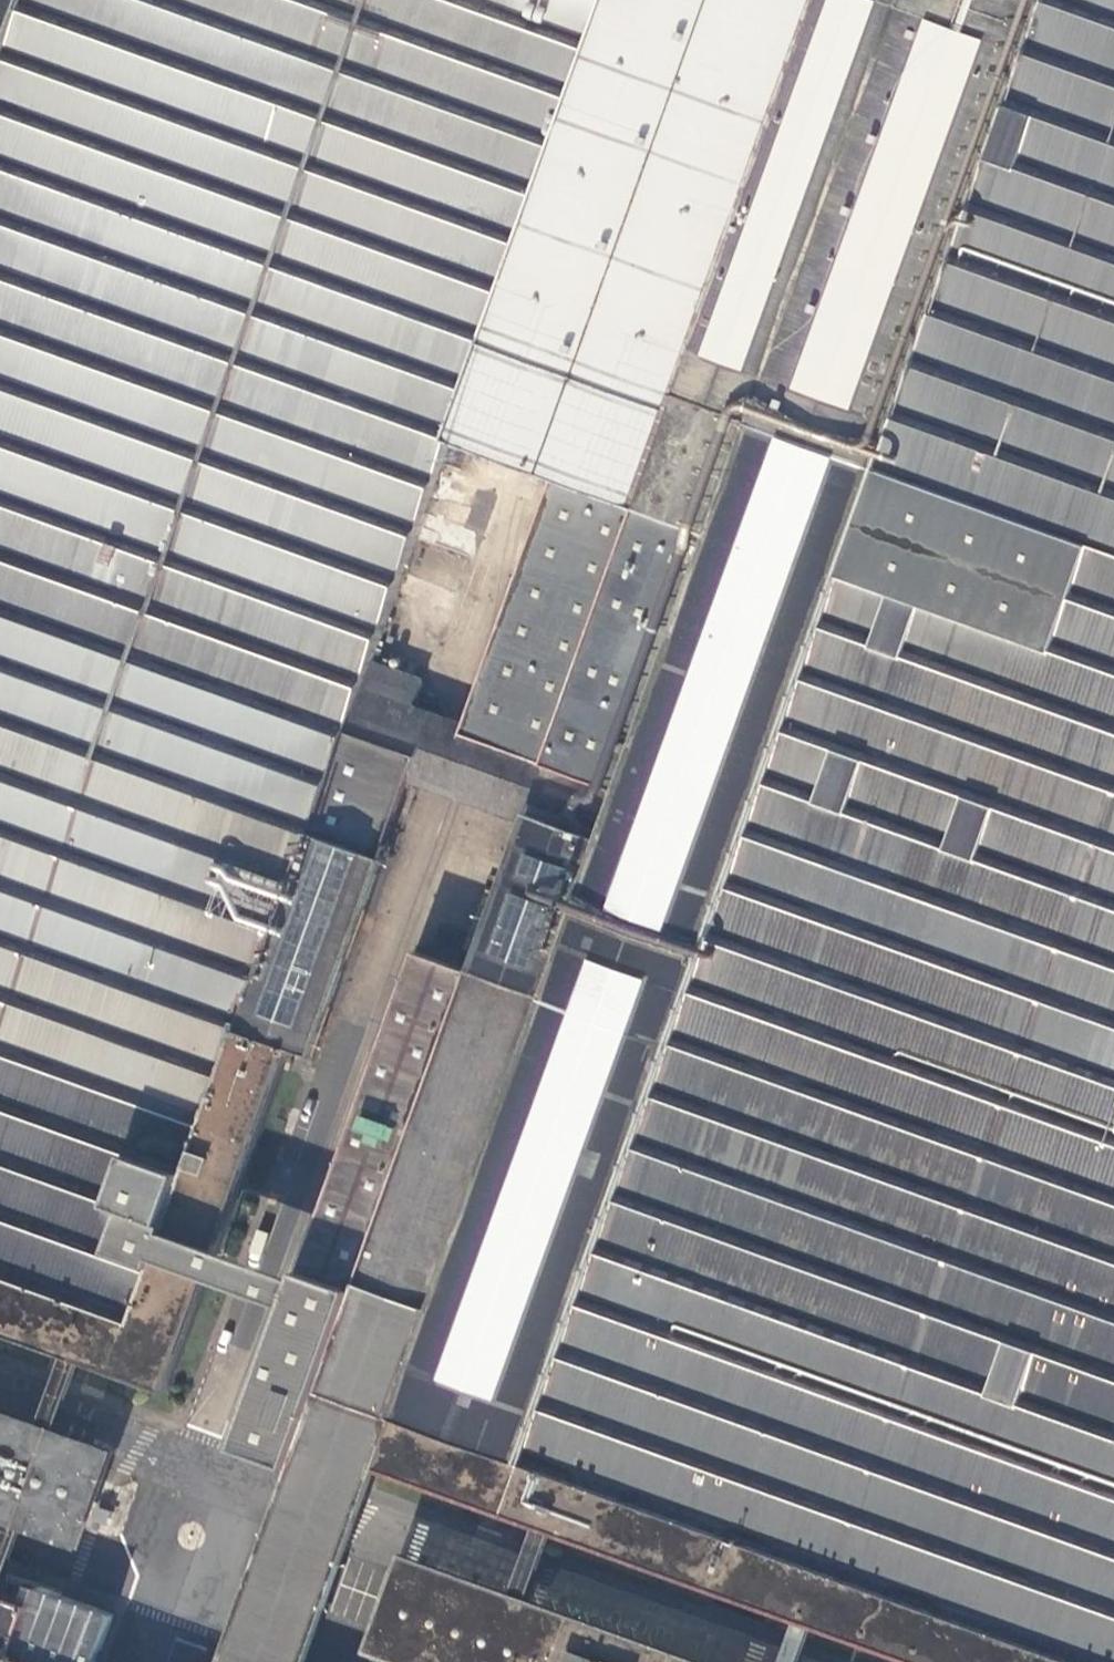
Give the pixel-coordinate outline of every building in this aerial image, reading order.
[(173,1392),(294,1055),(320,1064),(445,716),(420,707),(429,682),(372,662),(397,592),(431,604),(421,633),(436,639),(454,589),(404,572),(416,538),(471,557),(480,531),(426,512),(452,439),(485,346),(679,416),(553,765),(478,975),(422,955),(253,1425),(309,1445),(329,1388),(402,1414),(382,1469),(920,1661),(1113,1661),(1113,0),(0,0),(0,1330),(173,1392)] [(467,734),(553,765),(679,416),(485,346),(452,439),(559,477),(467,734)] [(0,1440),(0,1490),(78,1517),(93,1474),(0,1440)] [(419,1557),(408,1587),(617,1661),(710,1661),(419,1557)] [(408,1587),(393,1627),(490,1661),(617,1661),(408,1587)] [(43,1593),(20,1657),(35,1661),(97,1661),(113,1618),(43,1593)] [(13,1659),(30,1610),(0,1599),(0,1661),(12,1661),(13,1659)] [(393,1627),(383,1657),(398,1661),(490,1661),(393,1627)]
